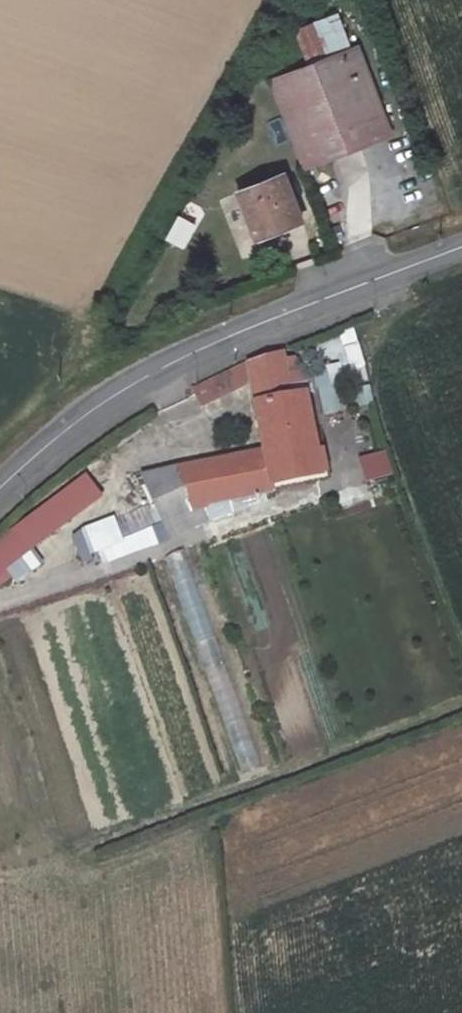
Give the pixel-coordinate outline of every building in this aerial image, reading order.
[(333,14),(293,31),(306,65),(346,47),(333,14)] [(306,65),(270,80),(303,165),(387,130),(353,45),(346,47),(306,65)] [(302,219),(284,174),(237,192),(255,237),(302,219)] [(181,245),(193,224),(179,216),(168,238),(181,245)] [(178,466),(141,475),(154,503),(165,524),(171,537),(171,538),(232,511),(233,512),(261,503),(258,493),(273,490),(272,483),(281,482),(321,474),(306,392),(311,391),(309,380),(304,381),(287,384),(283,359),(282,351),(248,362),(251,381),(265,449),(178,466)] [(299,356),(283,359),(287,384),(304,381),(299,356)] [(361,360),(327,368),(330,387),(367,379),(361,360)] [(248,362),(192,388),(201,406),(251,381),(248,362)] [(321,474),(281,482),(282,487),(321,479),(321,474)] [(30,547),(97,496),(82,475),(14,526),(30,547)] [(115,519),(116,521),(124,541),(165,524),(154,503),(115,519)] [(116,521),(84,533),(91,553),(102,549),(124,541),(116,521)] [(124,541),(102,549),(106,560),(171,537),(165,524),(124,541)] [(0,538),(0,583),(10,575),(16,582),(38,565),(26,549),(30,547),(14,526),(0,538)]
